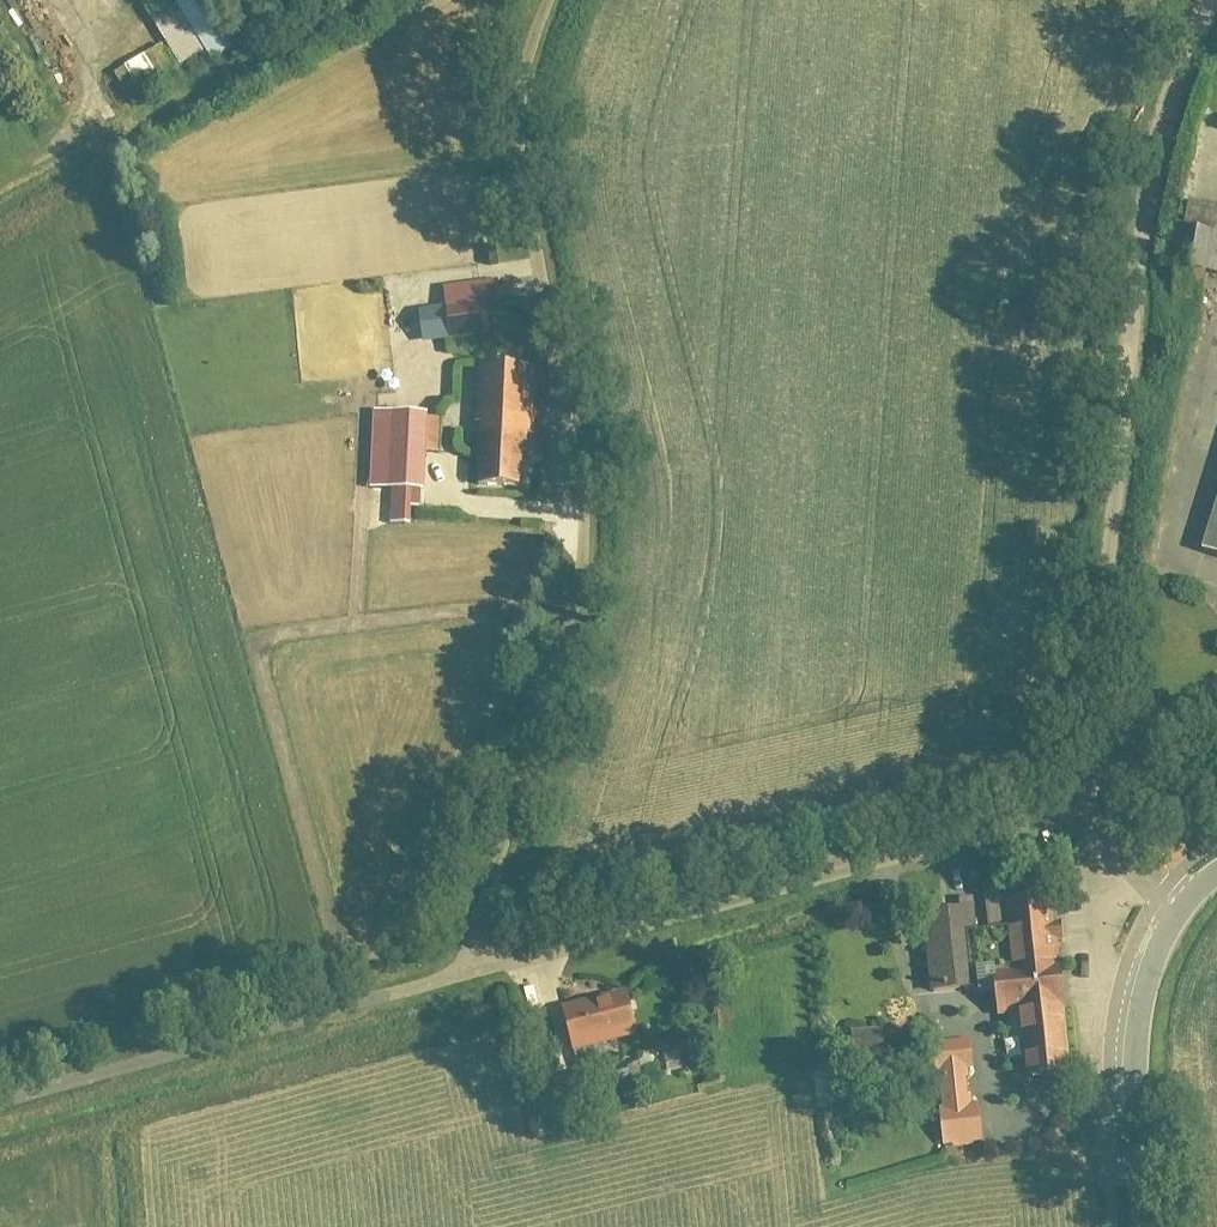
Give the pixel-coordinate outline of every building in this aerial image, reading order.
[(170,11),(145,26),(159,48),(119,73),(133,95),(178,66),(196,54),(205,69),(233,51),(200,0),(163,0),(170,11)] [(1216,283),(1216,278),(1216,215),(1176,207),(1163,272),(1216,283)] [(439,292),(442,313),(436,314),(436,317),(417,319),(421,347),(440,344),(485,338),(482,312),(494,310),(491,285),(439,292)] [(473,371),(467,493),(530,496),(535,374),(473,371)] [(414,498),(417,460),(434,461),(437,426),(420,424),(420,423),(371,420),(366,494),(414,498)] [(1216,566),(1216,488),(1195,560),(1216,566)] [(989,1024),(1012,1021),(1020,1086),(1065,1081),(1054,982),(1045,983),(1037,906),(1020,908),(1018,892),(979,896),(984,936),(1000,934),(1005,979),(985,981),(989,1024)] [(919,926),(926,999),(972,995),(965,922),(919,926)] [(558,1012),(567,1057),(636,1044),(627,998),(558,1012)] [(977,1115),(965,1116),(962,1078),(971,1077),(968,1047),(928,1050),(930,1080),(936,1080),(939,1119),(935,1119),(937,1153),(979,1150),(977,1115)]
